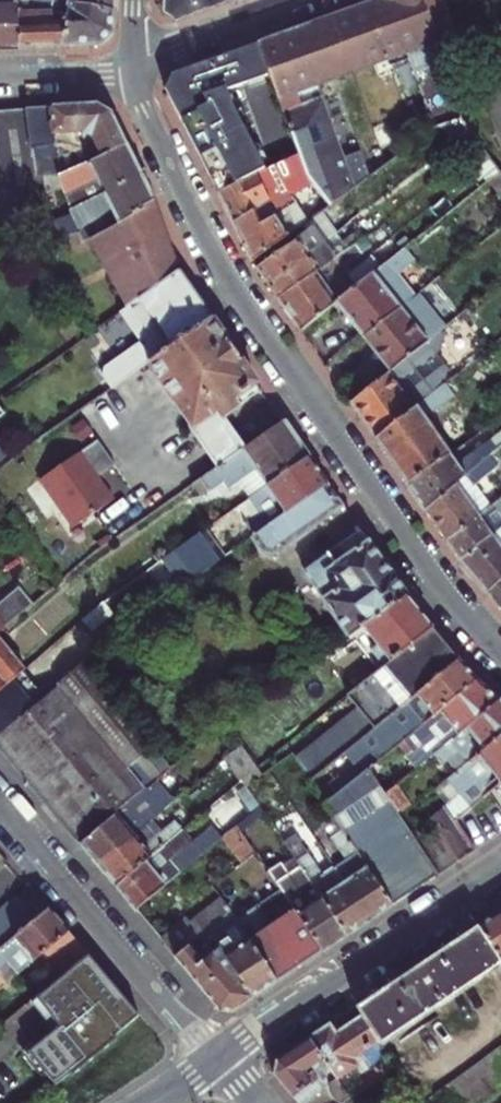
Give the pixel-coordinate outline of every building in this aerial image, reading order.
[(21,47),(20,0),(0,0),(0,48),(21,47)] [(21,47),(67,46),(71,21),(55,21),(55,12),(55,0),(20,0),(21,47)] [(77,0),(55,0),(55,12),(55,21),(71,21),(67,46),(102,44),(106,43),(110,41),(113,38),(115,34),(114,30),(115,8),(77,0)] [(115,8),(115,0),(77,0),(115,8)] [(165,12),(178,22),(237,0),(166,0),(165,12)] [(262,43),(274,75),(289,115),(291,121),(306,162),(316,185),(330,208),(427,135),(422,129),(402,144),(398,136),(349,155),(323,84),(443,40),(429,0),(380,0),(262,43)] [(449,0),(429,0),(443,40),(461,33),(449,0)] [(179,112),(198,149),(247,131),(227,90),(274,75),(262,43),(168,76),(166,83),(179,112)] [(56,106),(59,142),(82,132),(85,140),(78,143),(87,164),(129,144),(114,115),(112,111),(101,104),(56,106)] [(33,137),(35,152),(37,169),(38,177),(45,177),(61,176),(59,142),(56,106),(29,108),(31,122),(33,137)] [(2,157),(4,173),(6,188),(32,184),(30,170),(28,153),(26,138),(24,123),(22,108),(0,109),(0,144),(2,157)] [(37,169),(35,152),(33,137),(31,122),(29,108),(22,108),(24,123),(26,138),(28,153),(30,170),(32,184),(39,184),(38,177),(37,169)] [(463,119),(442,126),(455,144),(472,131),(463,119)] [(220,194),(270,176),(247,131),(198,149),(220,194)] [(472,131),(455,144),(467,159),(473,155),(484,147),(472,131)] [(129,144),(87,164),(61,176),(74,209),(143,174),(129,144)] [(484,147),(473,155),(482,168),(493,159),(484,147)] [(482,168),(493,182),(495,181),(500,175),(500,170),(493,159),(482,168)] [(255,264),(315,219),(330,208),(316,185),(306,162),(270,176),(220,194),(255,264)] [(143,174),(74,209),(75,212),(81,230),(98,222),(99,219),(114,212),(120,225),(147,210),(146,207),(156,202),(143,174)] [(147,210),(120,225),(94,239),(130,306),(180,270),(156,202),(146,207),(147,210)] [(75,212),(57,218),(62,236),(81,230),(75,212)] [(259,269),(270,285),(325,243),(315,230),(259,269)] [(332,252),(336,258),(365,236),(361,230),(332,252)] [(340,303),(366,339),(412,303),(416,300),(400,278),(419,263),(416,260),(420,256),(422,254),(422,251),(421,247),(418,242),(381,271),(340,303)] [(270,285),(280,300),(317,272),(336,258),(332,252),(325,243),(270,285)] [(290,314),(303,333),(340,303),(381,271),(370,256),(329,288),(309,303),(307,301),(290,314)] [(180,270),(130,306),(122,312),(143,343),(107,368),(105,376),(115,388),(151,362),(213,318),(180,270)] [(280,300),(290,314),(307,301),(309,303),(329,288),(317,272),(280,300)] [(366,339),(391,372),(430,341),(438,335),(412,303),(366,339)] [(225,416),(263,389),(213,318),(151,362),(194,424),(191,426),(221,468),(248,448),(225,416)] [(352,403),(377,438),(426,399),(449,381),(455,377),(430,341),(391,372),(352,403)] [(377,438),(409,483),(451,454),(426,417),(456,395),(449,381),(426,399),(377,438)] [(9,416),(0,405),(0,423),(9,416)] [(285,421),(248,448),(221,468),(195,486),(202,497),(224,482),(228,488),(257,468),(270,487),(310,458),(285,421)] [(500,446),(500,434),(484,444),(457,463),(451,454),(409,483),(427,509),(459,481),(500,446)] [(100,442),(43,484),(78,532),(117,503),(107,489),(96,488),(98,477),(104,478),(118,467),(100,442)] [(449,541),(492,507),(475,485),(500,464),(500,446),(459,481),(427,509),(449,541)] [(249,541),(254,538),(328,484),(310,458),(270,487),(252,499),(262,513),(247,523),(252,531),(245,535),(249,541)] [(328,484),(254,538),(264,553),(275,554),(344,506),(328,484)] [(449,541),(463,561),(500,529),(500,511),(500,499),(492,507),(449,541)] [(463,561),(482,585),(500,608),(500,529),(463,561)] [(406,595),(361,530),(304,569),(351,635),(352,634),(406,595)] [(206,532),(177,553),(196,580),(225,558),(206,532)] [(39,605),(26,589),(5,605),(0,605),(0,637),(39,605)] [(352,634),(379,671),(431,628),(406,595),(352,634)] [(365,716),(374,729),(456,661),(431,628),(379,671),(349,696),(365,716)] [(8,687),(29,670),(0,637),(0,694),(8,687)] [(381,759),(475,682),(456,661),(374,729),(310,782),(326,805),(368,770),(381,759)] [(87,664),(50,695),(40,703),(29,712),(0,736),(0,744),(83,844),(145,794),(174,771),(87,664)] [(494,704),(475,682),(381,759),(389,770),(405,756),(416,770),(434,755),(435,755),(494,704)] [(29,712),(8,687),(0,694),(0,736),(29,712)] [(434,755),(453,778),(500,738),(500,710),(494,704),(435,755),(434,755)] [(365,716),(301,769),(310,782),(374,729),(365,716)] [(453,778),(420,800),(441,831),(460,859),(476,849),(468,835),(458,820),(490,792),(500,783),(500,738),(453,778)] [(244,747),(228,759),(248,788),(265,776),(244,747)] [(368,770),(326,805),(331,812),(394,903),(440,872),(421,844),(399,814),(385,795),(368,770)] [(490,792),(500,808),(500,783),(490,792)] [(411,806),(397,786),(385,795),(399,814),(411,806)] [(162,814),(145,794),(83,844),(84,845),(101,865),(137,835),(162,814)] [(322,845),(336,866),(372,918),(394,903),(331,812),(323,818),(335,836),(322,845)] [(257,852),(238,824),(222,838),(242,863),(257,852)] [(139,910),(222,838),(212,827),(172,860),(163,849),(118,886),(139,910)] [(101,865),(118,886),(163,849),(178,837),(170,828),(147,847),(137,835),(101,865)] [(441,831),(421,844),(440,872),(460,859),(441,831)] [(290,849),(313,882),(349,933),(372,918),(336,866),(324,873),(302,841),(290,849)] [(264,863),(283,889),(324,950),(349,933),(313,882),(300,890),(275,855),(264,863)] [(51,908),(35,888),(24,897),(20,893),(0,910),(0,951),(51,908)] [(324,950),(283,889),(237,919),(279,980),(324,950)] [(0,951),(0,969),(10,960),(20,972),(35,961),(35,960),(71,931),(51,908),(0,951)] [(279,980),(237,919),(231,910),(210,927),(255,995),(279,980)] [(500,952),(500,910),(482,923),(500,952)] [(163,939),(177,955),(193,941),(204,932),(210,927),(197,911),(163,939)] [(382,1042),(500,962),(500,952),(482,923),(359,1006),(365,1015),(382,1042)] [(255,995),(210,927),(204,932),(215,948),(204,956),(193,941),(177,955),(221,1007),(236,1008),(255,995)] [(35,961),(54,984),(90,954),(71,931),(35,960),(35,961)] [(139,1013),(90,954),(54,984),(32,1002),(55,1028),(30,1048),(58,1082),(139,1013)] [(338,1032),(333,1023),(314,1036),(340,1076),(367,1057),(374,1067),(386,1059),(391,1067),(396,1064),(382,1042),(365,1015),(338,1032)] [(301,1102),(307,1098),(302,1092),(314,1083),(317,1088),(321,1088),(325,1088),(333,1082),(338,1096),(344,1101),(342,1102),(357,1102),(340,1076),(314,1036),(274,1063),(276,1073),(301,1102)] [(453,1080),(442,1087),(431,1095),(436,1102),(470,1102),(482,1095),(495,1087),(500,1083),(500,1047),(490,1054),(479,1062),(466,1071),(453,1080)]
